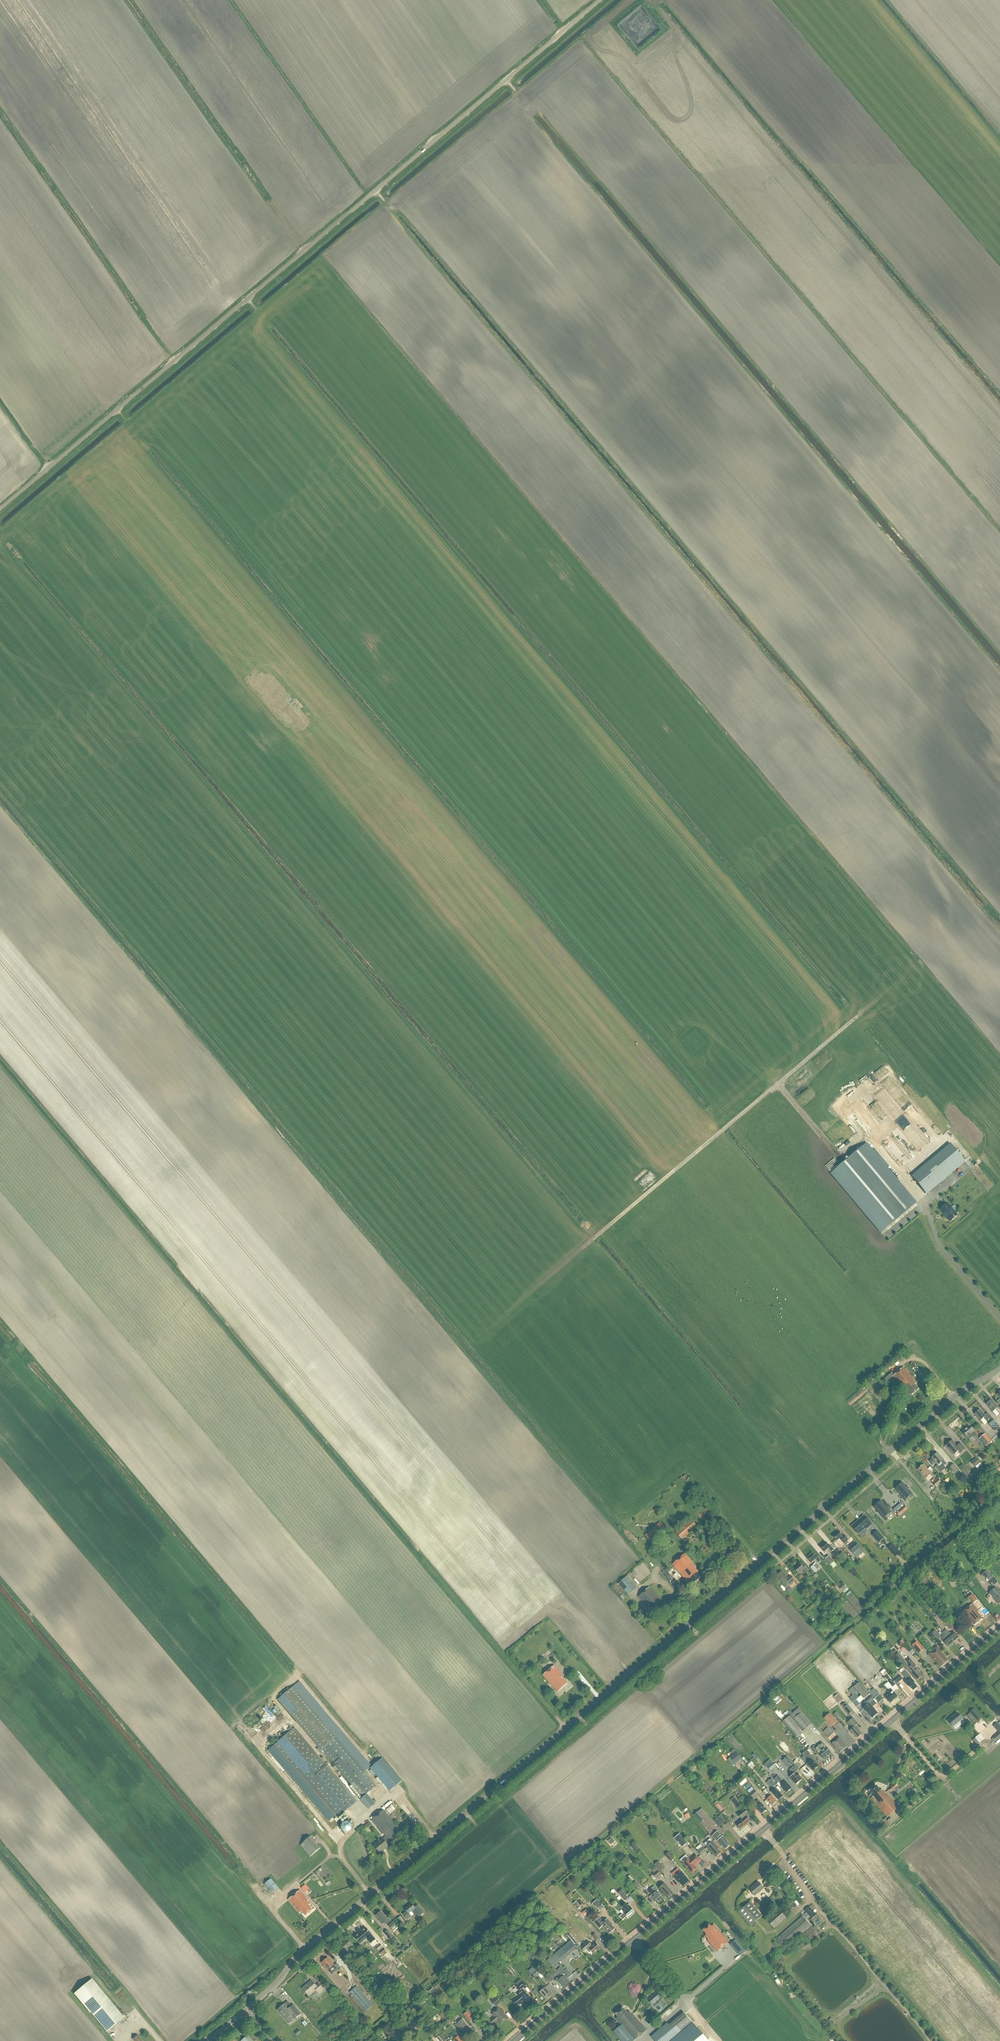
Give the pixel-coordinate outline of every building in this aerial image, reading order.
[(638,34),(646,27),(643,24),(644,23),(639,16),(630,24),(638,34)] [(876,1071),(881,1077),(887,1071),(882,1065),(876,1071)] [(854,1090),(846,1097),(848,1100),(857,1093),(854,1090)] [(916,1203),(866,1144),(831,1174),(881,1233),(916,1203)] [(915,1180),(927,1194),(965,1162),(950,1144),(916,1173),(919,1177),(915,1180)] [(949,1217),(952,1220),(957,1216),(947,1204),(940,1210),(942,1212),(943,1212),(944,1214),(946,1217),(949,1217)] [(892,1377),(899,1386),(899,1385),(903,1389),(903,1388),(907,1392),(908,1391),(912,1396),(918,1390),(914,1385),(917,1383),(904,1368),(892,1377)] [(993,1412),(995,1410),(999,1415),(999,1414),(999,1407),(999,1409),(991,1400),(986,1404),(993,1412)] [(869,1411),(878,1421),(885,1415),(876,1405),(869,1411)] [(987,1423),(991,1428),(996,1424),(987,1414),(985,1416),(980,1410),(975,1414),(980,1421),(984,1418),(986,1420),(988,1422),(987,1423)] [(886,1432),(894,1434),(897,1424),(889,1422),(886,1432)] [(974,1432),(969,1426),(962,1432),(969,1441),(973,1437),(973,1436),(975,1434),(973,1432),(974,1432)] [(985,1434),(979,1439),(986,1447),(992,1442),(985,1434)] [(957,1446),(952,1441),(946,1446),(954,1455),(958,1452),(960,1454),(965,1449),(961,1444),(957,1446)] [(935,1468),(940,1473),(946,1469),(944,1466),(946,1464),(944,1461),(937,1453),(932,1458),(938,1465),(935,1468)] [(971,1462),(977,1469),(982,1465),(976,1458),(971,1462)] [(950,1467),(955,1474),(959,1471),(954,1464),(950,1467)] [(921,1467),(918,1470),(925,1479),(931,1474),(930,1472),(932,1470),(930,1468),(928,1470),(924,1465),(921,1467),(920,1467),(921,1467)] [(970,1479),(977,1473),(970,1466),(964,1472),(970,1479)] [(937,1479),(933,1484),(936,1488),(941,1483),(937,1479)] [(895,1489),(905,1501),(912,1494),(902,1483),(895,1489)] [(946,1487),(943,1490),(945,1493),(946,1491),(952,1498),(954,1496),(946,1487)] [(874,1507),(884,1519),(891,1513),(881,1501),(874,1507)] [(898,1516),(907,1509),(906,1507),(897,1514),(898,1516)] [(856,1523),(852,1526),(858,1534),(865,1528),(866,1530),(872,1525),(864,1516),(858,1521),(858,1522),(856,1523)] [(691,1520),(684,1527),(686,1529),(693,1522),(691,1520)] [(693,1522),(678,1536),(682,1540),(696,1526),(693,1522)] [(644,1535),(651,1543),(666,1530),(660,1523),(644,1535)] [(838,1531),(833,1536),(837,1541),(840,1539),(844,1544),(845,1545),(848,1543),(847,1541),(848,1540),(843,1534),(842,1535),(838,1531)] [(877,1531),(872,1535),(879,1543),(883,1539),(877,1531)] [(829,1546),(825,1542),(820,1547),(824,1552),(828,1548),(831,1552),(834,1550),(830,1546),(829,1546)] [(855,1542),(848,1548),(852,1554),(860,1548),(855,1542)] [(888,1546),(895,1556),(900,1552),(892,1543),(888,1546)] [(816,1557),(813,1553),(807,1558),(811,1563),(815,1559),(818,1563),(821,1561),(817,1557),(816,1557)] [(692,1563),(685,1554),(672,1565),(674,1567),(668,1572),(676,1582),(682,1577),(687,1582),(689,1580),(693,1584),(701,1578),(697,1573),(698,1572),(695,1569),(696,1568),(692,1563)] [(825,1560),(830,1566),(834,1563),(829,1556),(825,1560)] [(803,1568),(800,1564),(794,1569),(798,1574),(802,1570),(805,1574),(808,1572),(804,1568),(803,1568)] [(983,1578),(984,1577),(993,1587),(998,1583),(987,1570),(981,1576),(983,1578)] [(782,1572),(777,1576),(780,1580),(786,1588),(795,1581),(790,1576),(787,1579),(782,1572)] [(627,1577),(619,1584),(626,1592),(634,1585),(627,1577)] [(840,1588),(845,1594),(849,1590),(845,1584),(840,1588)] [(665,1606),(649,1587),(638,1597),(649,1609),(649,1608),(652,1612),(654,1610),(658,1616),(665,1610),(663,1608),(665,1606)] [(989,1594),(998,1604),(999,1603),(999,1593),(996,1588),(989,1594)] [(969,1619),(974,1625),(982,1618),(977,1612),(978,1611),(972,1604),(962,1614),(967,1620),(969,1619)] [(948,1620),(944,1624),(950,1630),(954,1627),(948,1620)] [(944,1632),(953,1643),(959,1638),(955,1633),(952,1636),(950,1633),(949,1633),(946,1630),(944,1632)] [(932,1634),(937,1641),(941,1638),(935,1631),(932,1634)] [(944,1642),(948,1647),(953,1643),(944,1632),(942,1634),(944,1637),(942,1639),(944,1642)] [(924,1650),(917,1642),(912,1646),(919,1654),(924,1650)] [(936,1662),(941,1667),(948,1661),(945,1657),(942,1653),(942,1652),(937,1646),(929,1654),(929,1656),(935,1663),(936,1662)] [(908,1669),(917,1680),(922,1676),(915,1667),(916,1666),(909,1658),(905,1661),(897,1652),(893,1655),(907,1670),(908,1669)] [(562,1676),(563,1676),(554,1666),(543,1676),(557,1692),(567,1684),(564,1680),(565,1679),(562,1676)] [(910,1687),(914,1691),(917,1688),(913,1683),(914,1683),(910,1678),(911,1677),(905,1671),(901,1674),(907,1681),(905,1682),(909,1687),(910,1687)] [(893,1679),(896,1684),(902,1679),(898,1675),(893,1679)] [(282,1697),(278,1700),(321,1750),(322,1749),(363,1797),(367,1794),(376,1787),(364,1773),(372,1767),(299,1682),(293,1687),(290,1690),(288,1688),(280,1695),(282,1697)] [(867,1712),(872,1718),(877,1713),(872,1707),(869,1704),(874,1700),(859,1683),(852,1689),(856,1693),(857,1692),(861,1696),(864,1700),(865,1700),(863,1702),(866,1706),(863,1708),(866,1712),(867,1712)] [(888,1691),(890,1694),(886,1698),(890,1703),(897,1697),(893,1692),(891,1689),(888,1691)] [(864,1700),(861,1696),(859,1697),(856,1693),(850,1698),(857,1707),(860,1704),(859,1704),(862,1701),(864,1700)] [(838,1694),(834,1698),(839,1703),(843,1700),(838,1694)] [(876,1698),(880,1703),(885,1699),(881,1694),(876,1698)] [(849,1715),(853,1711),(848,1704),(847,1705),(845,1707),(843,1708),(849,1715)] [(780,1718),(783,1716),(776,1709),(774,1711),(780,1718)] [(970,1713),(977,1722),(981,1719),(974,1709),(970,1713)] [(791,1716),(783,1722),(796,1737),(811,1724),(799,1710),(791,1716)] [(824,1718),(831,1727),(837,1722),(830,1713),(824,1718)] [(947,1721),(953,1727),(962,1719),(957,1713),(951,1718),(947,1721)] [(858,1724),(853,1718),(848,1723),(852,1729),(850,1731),(854,1736),(855,1735),(857,1738),(862,1734),(859,1731),(860,1731),(856,1726),(858,1724)] [(275,1745),(269,1751),(329,1822),(336,1816),(338,1818),(357,1802),(317,1754),(295,1728),(293,1730),(291,1727),(287,1730),(290,1733),(275,1745)] [(823,1732),(828,1738),(833,1733),(828,1727),(823,1732)] [(839,1738),(832,1744),(834,1746),(837,1750),(838,1749),(840,1752),(846,1747),(843,1744),(844,1743),(839,1738)] [(822,1743),(815,1749),(823,1759),(830,1753),(822,1743)] [(733,1755),(730,1757),(736,1764),(742,1759),(736,1752),(734,1749),(731,1752),(733,1755)] [(934,1749),(931,1752),(936,1757),(939,1755),(934,1749)] [(807,1751),(802,1755),(805,1759),(809,1763),(807,1764),(807,1765),(808,1766),(809,1766),(813,1771),(815,1769),(816,1769),(818,1767),(809,1756),(810,1755),(807,1751)] [(781,1761),(787,1768),(792,1763),(787,1757),(781,1761)] [(371,1765),(373,1767),(371,1769),(390,1791),(402,1781),(383,1759),(377,1763),(375,1761),(371,1765)] [(763,1764),(770,1772),(776,1767),(769,1759),(763,1764)] [(795,1766),(790,1770),(794,1775),(790,1778),(796,1785),(796,1784),(797,1785),(799,1783),(799,1782),(802,1780),(799,1777),(800,1776),(796,1772),(798,1770),(795,1766)] [(778,1776),(775,1779),(778,1783),(778,1782),(781,1786),(786,1793),(787,1792),(788,1792),(789,1791),(791,1789),(788,1786),(789,1785),(786,1782),(784,1783),(778,1776)] [(772,1779),(768,1782),(773,1788),(776,1785),(772,1779)] [(889,1789),(891,1792),(898,1786),(895,1783),(890,1788),(889,1789)] [(868,1791),(871,1795),(869,1797),(887,1818),(899,1807),(895,1803),(894,1803),(886,1792),(885,1793),(882,1790),(881,1791),(876,1785),(868,1791)] [(746,1792),(752,1799),(758,1795),(751,1788),(746,1792)] [(769,1793),(770,1792),(767,1788),(763,1792),(768,1798),(766,1800),(769,1802),(772,1806),(777,1802),(771,1795),(769,1793)] [(773,1795),(774,1795),(779,1800),(783,1797),(775,1789),(771,1793),(773,1795)] [(367,1795),(361,1800),(369,1810),(375,1804),(367,1795)] [(730,1800),(737,1808),(741,1805),(733,1797),(730,1800)] [(758,1810),(762,1814),(767,1810),(761,1803),(761,1804),(758,1800),(755,1803),(756,1804),(754,1805),(756,1808),(757,1808),(756,1809),(758,1811),(758,1810)] [(395,1809),(398,1812),(395,1815),(397,1817),(399,1815),(398,1814),(402,1811),(395,1802),(386,1809),(389,1814),(395,1809)] [(736,1825),(740,1829),(743,1826),(744,1827),(750,1821),(746,1817),(749,1814),(745,1809),(738,1815),(742,1820),(736,1825)] [(386,1837),(383,1839),(374,1846),(380,1853),(385,1848),(386,1849),(389,1846),(386,1843),(389,1840),(391,1842),(403,1832),(402,1832),(384,1810),(372,1820),(383,1834),(383,1833),(386,1837)] [(694,1815),(701,1822),(705,1819),(699,1811),(694,1815)] [(719,1827),(726,1821),(720,1814),(713,1820),(719,1827)] [(892,1826),(886,1820),(883,1822),(889,1829),(892,1826)] [(351,1824),(349,1823),(346,1822),(344,1823),(342,1825),(342,1827),(343,1830),(344,1832),(347,1832),(349,1831),(351,1829),(352,1827),(351,1824)] [(370,1822),(364,1827),(368,1832),(374,1827),(370,1822)] [(718,1831),(712,1836),(717,1842),(717,1841),(722,1847),(723,1846),(726,1849),(730,1845),(727,1842),(728,1842),(723,1836),(721,1838),(719,1837),(721,1835),(718,1831)] [(675,1838),(683,1847),(687,1843),(680,1834),(675,1838)] [(316,1851),(320,1849),(310,1837),(306,1840),(300,1845),(310,1857),(316,1851)] [(719,1849),(713,1842),(707,1847),(716,1857),(717,1856),(717,1857),(721,1853),(718,1850),(719,1849)] [(703,1847),(698,1851),(701,1855),(706,1851),(703,1847)] [(690,1860),(688,1858),(682,1863),(691,1874),(697,1869),(694,1866),(701,1859),(697,1854),(690,1860)] [(659,1860),(654,1864),(660,1871),(665,1867),(659,1860)] [(289,1880),(285,1876),(273,1861),(259,1872),(266,1881),(275,1892),(289,1880)] [(652,1873),(657,1878),(662,1874),(657,1869),(652,1873)] [(679,1882),(683,1886),(689,1882),(681,1872),(674,1877),(679,1883),(679,1882)] [(641,1889),(635,1881),(631,1884),(637,1892),(641,1889)] [(749,1890),(755,1896),(764,1888),(758,1882),(749,1890)] [(665,1884),(659,1888),(668,1899),(670,1896),(673,1894),(665,1884)] [(652,1889),(649,1891),(652,1895),(649,1897),(654,1903),(657,1901),(658,1900),(660,1903),(663,1900),(660,1897),(661,1896),(657,1891),(655,1893),(652,1889)] [(300,1890),(288,1900),(300,1913),(302,1912),(305,1916),(313,1910),(309,1906),(310,1904),(308,1901),(308,1900),(300,1890)] [(622,1890),(618,1893),(625,1901),(628,1898),(622,1890)] [(599,1901),(594,1905),(599,1912),(604,1908),(599,1901)] [(761,1916),(750,1902),(738,1912),(750,1926),(761,1916)] [(631,1909),(632,1908),(629,1904),(628,1905),(627,1903),(623,1907),(624,1908),(626,1911),(619,1916),(623,1920),(627,1916),(628,1918),(635,1913),(631,1909)] [(403,1914),(407,1919),(411,1916),(409,1914),(412,1911),(417,1918),(424,1913),(418,1906),(415,1908),(412,1904),(406,1910),(407,1911),(403,1914)] [(812,1919),(811,1920),(813,1923),(820,1917),(818,1914),(817,1915),(810,1906),(805,1910),(808,1913),(805,1915),(807,1918),(810,1916),(812,1919)] [(767,1921),(773,1929),(786,1918),(779,1910),(767,1921)] [(381,1911),(376,1916),(380,1920),(379,1921),(382,1925),(384,1923),(386,1926),(387,1925),(392,1921),(389,1918),(388,1919),(381,1911)] [(776,1940),(784,1950),(812,1925),(803,1916),(776,1940)] [(401,1917),(397,1919),(404,1927),(407,1926),(405,1924),(406,1923),(401,1917)] [(602,1926),(609,1934),(615,1929),(610,1924),(611,1923),(607,1919),(603,1922),(599,1918),(594,1922),(599,1929),(602,1926)] [(708,1941),(717,1952),(729,1942),(715,1925),(712,1927),(710,1925),(703,1930),(707,1935),(705,1936),(709,1940),(708,1941)] [(371,1943),(375,1940),(369,1932),(368,1931),(366,1928),(362,1932),(361,1931),(358,1933),(359,1934),(355,1937),(358,1940),(357,1940),(358,1941),(361,1944),(367,1939),(371,1943)] [(388,1930),(384,1933),(390,1940),(393,1937),(388,1930)] [(736,1939),(729,1943),(738,1956),(745,1951),(736,1939)] [(343,1944),(348,1951),(354,1946),(348,1940),(343,1944)] [(561,1984),(564,1987),(570,1982),(567,1979),(572,1975),(567,1969),(564,1971),(561,1964),(559,1962),(577,1947),(571,1940),(551,1957),(550,1956),(549,1957),(550,1958),(547,1961),(560,1976),(557,1979),(558,1981),(561,1985),(561,1984)] [(581,1948),(584,1952),(588,1948),(589,1950),(590,1949),(594,1954),(600,1948),(596,1943),(593,1946),(589,1941),(581,1948)] [(337,1949),(343,1955),(348,1951),(343,1944),(337,1949)] [(322,1963),(328,1970),(334,1965),(328,1958),(322,1963)] [(548,1973),(544,1977),(549,1984),(554,1980),(548,1973)] [(92,1979),(75,1993),(107,2032),(124,2018),(92,1979)] [(517,1986),(516,1987),(519,1991),(526,1986),(523,1981),(522,1981),(520,1979),(515,1983),(517,1986)] [(308,1984),(309,1985),(303,1989),(309,1996),(316,1990),(319,1994),(324,1990),(319,1984),(316,1986),(312,1981),(308,1984)] [(350,1993),(366,2011),(373,2005),(357,1986),(350,1993)] [(540,1993),(546,2000),(552,1995),(545,1988),(543,1989),(542,1988),(541,1989),(542,1991),(540,1993)] [(513,2002),(516,2006),(519,2004),(520,2005),(522,2003),(521,2002),(523,2001),(526,2004),(531,2000),(525,1992),(519,1997),(520,1997),(513,2002)] [(496,1997),(491,2001),(496,2007),(501,2002),(496,1997)] [(291,2015),(295,2019),(301,2014),(294,2005),(291,2007),(288,2009),(284,2004),(278,2010),(286,2020),(291,2015)] [(499,2008),(492,2014),(495,2017),(490,2021),(493,2024),(497,2020),(500,2024),(507,2018),(499,2008)] [(621,2040),(634,2040),(646,2031),(633,2015),(632,2015),(629,2012),(628,2013),(623,2008),(616,2014),(618,2017),(615,2019),(621,2026),(614,2032),(621,2040)] [(463,2014),(470,2022),(474,2019),(467,2011),(463,2014)] [(670,2026),(667,2024),(652,2037),(655,2040),(670,2040),(692,2022),(685,2014),(670,2026)] [(456,2024),(467,2037),(473,2032),(462,2019),(456,2024)] [(311,2039),(317,2034),(307,2022),(301,2027),(311,2039)] [(681,2040),(708,2040),(697,2028),(681,2040)]
